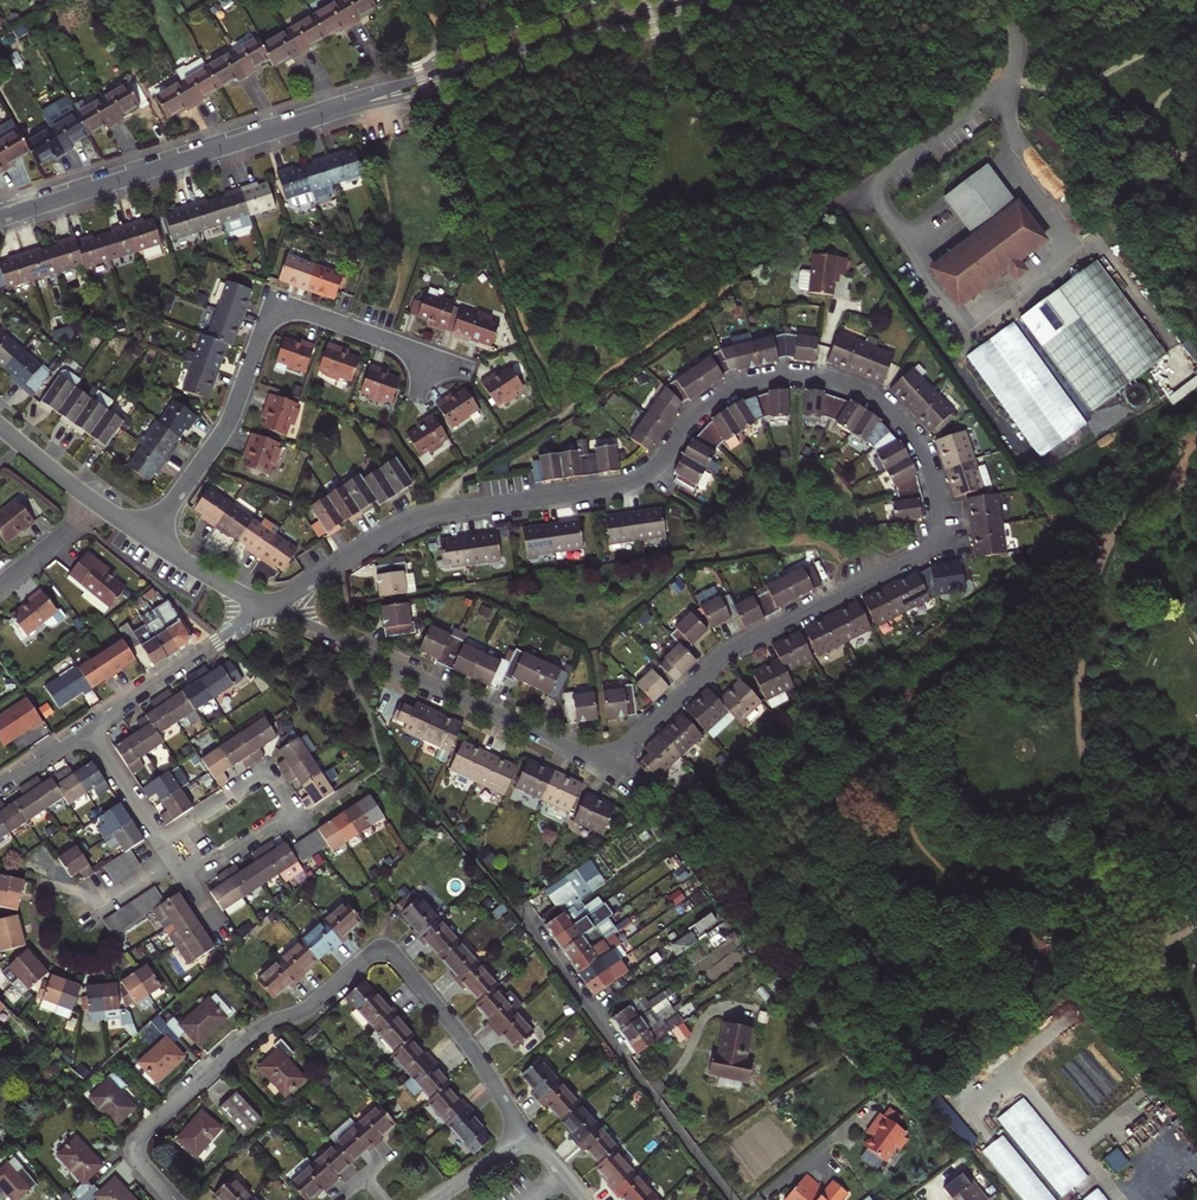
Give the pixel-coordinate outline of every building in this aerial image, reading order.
[(339,1),(353,25),(361,20),(359,17),(376,7),(372,0),(341,0),(339,1)] [(339,1),(314,16),(326,36),(344,26),(345,29),(353,25),(339,1)] [(215,3),(211,10),(217,14),(221,6),(215,3)] [(314,16),(288,31),(302,54),(309,50),(308,46),(326,36),(314,16)] [(42,17),(34,22),(37,27),(45,22),(42,17)] [(302,54),(288,31),(262,45),(270,58),(274,66),(292,55),(294,59),(302,54)] [(23,35),(14,37),(16,46),(24,44),(23,35)] [(258,38),(233,53),(246,77),(254,72),(252,69),(270,58),(262,45),(258,38)] [(233,53),(207,68),(219,88),(237,77),(239,81),(246,77),(233,53)] [(182,83),(195,106),(203,102),(201,98),(219,88),(207,68),(201,58),(196,61),(197,63),(188,69),(183,68),(176,72),(182,83)] [(195,106),(182,83),(156,97),(168,117),(186,107),(188,111),(195,106)] [(102,99),(116,123),(123,119),(122,115),(139,105),(127,84),(102,99)] [(77,114),(89,134),(106,124),(109,128),(116,123),(102,99),(77,114)] [(77,114),(51,129),(65,153),(73,148),(71,145),(89,134),(77,114)] [(51,129),(25,144),(30,152),(37,164),(55,154),(57,157),(65,153),(51,129)] [(18,131),(0,142),(0,158),(7,170),(14,166),(12,162),(30,152),(25,144),(18,131)] [(327,156),(336,184),(363,175),(355,150),(346,153),(345,150),(327,156)] [(312,163),(304,166),(312,192),(314,199),(314,200),(335,194),(334,191),(338,189),(336,184),(327,156),(312,161),(312,163)] [(312,192),(304,166),(294,169),(293,167),(277,172),(286,200),(295,197),(297,204),(314,199),(312,192)] [(973,237),(975,240),(1017,208),(1015,206),(986,167),(944,199),(973,237)] [(249,216),(276,207),(268,183),(258,186),(257,184),(241,189),(249,216)] [(224,224),(249,216),(241,189),(224,194),(225,197),(216,199),(224,224)] [(224,224),(216,199),(207,202),(206,200),(190,205),(199,232),(224,224)] [(1015,206),(1017,208),(1043,244),(1025,258),(1027,260),(1048,245),(1018,204),(1015,206)] [(199,232),(190,205),(174,210),(174,213),(165,216),(173,240),(199,232)] [(958,307),(998,277),(1025,258),(1043,244),(1017,208),(975,240),(932,272),(958,307)] [(368,226),(371,218),(366,216),(363,224),(368,226)] [(127,225),(136,252),(162,244),(154,219),(144,222),(143,220),(127,225)] [(136,252),(127,225),(111,230),(112,232),(102,235),(110,260),(136,252)] [(110,260),(102,235),(93,238),(93,236),(76,241),(83,264),(85,268),(110,260)] [(59,244),(50,247),(58,272),(83,264),(76,241),(75,236),(59,242),(59,244)] [(958,312),(1000,280),(998,277),(958,307),(932,272),(975,240),(973,237),(928,271),(958,312)] [(32,280),(58,272),(50,247),(41,250),(40,247),(24,252),(32,280)] [(24,252),(8,258),(9,261),(0,263),(0,266),(7,288),(32,280),(24,252)] [(843,276),(845,259),(813,254),(810,276),(800,275),(798,276),(796,288),(808,293),(831,296),(834,274),(843,276)] [(287,255),(278,280),(298,287),(306,291),(315,265),(287,255)] [(1021,267),(1027,260),(1025,258),(998,277),(1000,280),(1001,281),(1007,276),(1014,285),(1027,275),(1021,267)] [(1096,264),(1058,292),(1128,386),(1166,358),(1096,264)] [(306,291),(315,293),(334,300),(339,288),(342,278),(343,275),(315,265),(306,291)] [(226,282),(216,310),(242,319),(245,310),(251,290),(226,282)] [(416,292),(408,312),(418,315),(425,296),(416,292)] [(1089,415),(1128,386),(1058,292),(1019,321),(1089,415)] [(174,297),(165,294),(159,309),(169,312),(174,297)] [(453,308),(454,305),(450,303),(451,300),(437,295),(436,298),(425,294),(425,296),(418,315),(417,316),(428,320),(437,323),(436,328),(445,331),(453,308)] [(453,308),(445,331),(452,333),(460,311),(453,308)] [(476,315),(461,309),(460,311),(452,333),(451,336),(469,343),(470,338),(491,346),(499,323),(491,321),(492,316),(478,311),(476,315)] [(242,319),(216,310),(206,337),(227,345),(230,346),(242,319)] [(1,332),(0,333),(0,365),(4,369),(21,350),(1,332)] [(826,362),(854,373),(866,344),(838,333),(826,362)] [(720,350),(729,371),(737,369),(738,371),(757,366),(751,343),(749,334),(732,338),(734,347),(720,350)] [(777,359),(785,357),(784,334),(751,343),(757,366),(777,361),(777,359)] [(784,334),(785,357),(793,358),(793,361),(814,363),(817,339),(784,334)] [(202,336),(192,363),(218,372),(221,363),(227,345),(206,337),(202,336)] [(305,373),(314,346),(305,343),(304,346),(294,343),(284,340),(276,362),(287,366),(286,369),(300,374),(301,371),(305,373)] [(866,344),(854,373),(881,384),(893,355),(866,344)] [(144,351),(136,345),(133,350),(141,355),(144,351)] [(358,362),(347,358),(338,355),(340,350),(327,346),(317,372),(325,375),(324,379),(337,384),(338,380),(350,384),(358,362)] [(50,374),(21,350),(4,369),(11,374),(9,377),(33,398),(50,374)] [(692,369),(706,389),(722,378),(722,376),(729,371),(720,350),(692,369)] [(1167,358),(1156,381),(1183,393),(1193,371),(1185,368),(1190,355),(1182,351),(1177,362),(1167,358)] [(192,363),(186,361),(183,369),(189,371),(192,363)] [(192,363),(189,371),(182,391),(207,400),(218,372),(192,363)] [(400,379),(387,375),(378,372),(380,368),(370,365),(361,391),(368,394),(366,398),(381,403),(383,399),(391,402),(400,379)] [(490,379),(488,376),(480,382),(496,405),(503,400),(505,404),(518,396),(516,392),(523,387),(509,366),(498,374),(490,379)] [(889,390),(910,412),(933,390),(913,368),(889,390)] [(664,387),(680,403),(687,399),(689,400),(706,389),(692,369),(664,387)] [(57,413),(75,388),(80,380),(69,373),(61,372),(38,404),(46,409),(47,407),(51,409),(57,413)] [(664,387),(646,414),(666,428),(677,412),(676,410),(680,403),(664,387)] [(63,422),(71,428),(94,395),(89,392),(87,396),(75,388),(57,413),(62,417),(65,419),(63,422)] [(1144,407),(1148,399),(1148,397),(1143,390),(1134,388),(1127,393),(1125,401),(1130,409),(1136,411),(1144,407)] [(465,389),(455,396),(457,399),(450,404),(447,401),(438,407),(451,427),(454,425),(455,426),(469,417),(468,415),(478,409),(465,389)] [(755,397),(762,419),(769,417),(769,419),(789,417),(787,390),(768,391),(768,394),(755,397)] [(823,392),(804,390),(802,417),(829,418),(836,398),(823,395),(823,392)] [(933,390),(910,412),(930,433),(953,412),(933,390)] [(84,432),(90,436),(108,411),(113,403),(96,392),(94,395),(71,428),(78,433),(80,430),(84,432)] [(296,404),(269,394),(264,408),(268,410),(265,418),(262,427),(285,435),(289,423),(294,425),(300,409),(295,407),(296,404)] [(455,396),(447,401),(450,404),(457,399),(455,396)] [(726,410),(740,433),(756,423),(755,421),(762,419),(755,397),(743,402),(741,400),(726,410)] [(848,403),(836,398),(829,418),(836,421),(835,423),(850,434),(865,411),(850,401),(848,403)] [(174,401),(158,423),(179,437),(185,430),(188,431),(197,417),(174,401)] [(702,431),(718,446),(723,441),(725,442),(740,433),(726,410),(710,420),(711,421),(702,431)] [(108,411),(90,436),(95,440),(98,442),(96,445),(104,450),(126,418),(121,415),(118,418),(108,411)] [(865,411),(850,434),(872,448),(889,433),(879,424),(880,421),(865,411)] [(425,423),(418,428),(407,435),(419,455),(427,450),(430,453),(442,445),(440,442),(447,438),(431,413),(423,419),(425,423)] [(646,414),(629,438),(644,449),(647,451),(652,444),(654,445),(666,428),(646,414)] [(425,423),(423,419),(416,424),(418,428),(425,423)] [(138,441),(143,445),(167,461),(177,447),(174,445),(179,437),(158,423),(155,421),(145,436),(142,434),(138,441)] [(690,440),(681,456),(706,469),(715,474),(719,466),(710,461),(718,446),(702,431),(693,441),(690,440)] [(965,432),(934,441),(944,470),(974,460),(965,432)] [(251,449),(248,458),(244,467),(268,475),(272,462),(278,464),(283,448),(278,446),(279,443),(251,433),(246,448),(251,449)] [(872,448),(877,453),(875,454),(884,471),(908,458),(900,442),(897,443),(889,433),(872,448)] [(576,451),(560,454),(564,479),(572,478),(590,475),(587,455),(585,442),(575,443),(576,451)] [(167,461),(143,445),(127,467),(148,482),(154,474),(157,476),(167,461)] [(589,455),(593,475),(613,472),(618,471),(614,446),(594,449),(595,454),(589,455)] [(532,464),(535,484),(556,480),(562,480),(558,454),(538,457),(539,463),(532,464)] [(673,482),(679,485),(692,493),(706,469),(681,456),(672,471),(677,474),(673,482)] [(376,464),(398,498),(405,493),(403,490),(407,487),(412,484),(396,458),(383,466),(380,461),(376,464)] [(908,458),(884,471),(893,487),(895,487),(896,493),(918,487),(914,475),(917,474),(908,458)] [(974,460),(944,470),(954,498),(992,485),(986,466),(977,468),(974,460)] [(374,471),(362,479),(376,501),(379,506),(385,502),(389,499),(390,503),(398,498),(376,464),(371,467),(374,471)] [(340,481),(362,514),(369,509),(367,506),(371,504),(376,501),(362,479),(359,474),(347,483),(344,479),(340,481)] [(338,488),(326,496),(343,522),(348,519),(352,516),(354,519),(362,514),(340,481),(335,484),(338,488)] [(921,499),(918,487),(896,493),(898,503),(891,504),(894,522),(921,518),(918,503),(921,503),(921,499)] [(215,528),(231,504),(209,489),(195,509),(204,514),(201,519),(215,528)] [(997,494),(966,499),(970,529),(1001,524),(997,494)] [(0,514),(0,536),(5,543),(44,515),(28,495),(19,501),(18,499),(0,514)] [(343,522),(326,496),(314,504),(311,500),(306,503),(328,536),(336,531),(334,528),(338,526),(343,522)] [(231,504),(215,528),(229,537),(231,534),(239,540),(253,520),(231,504)] [(728,507),(722,504),(716,514),(722,517),(728,507)] [(661,510),(638,513),(642,539),(665,536),(661,510)] [(642,539),(638,513),(632,514),(636,540),(642,539)] [(607,544),(636,540),(632,514),(603,519),(607,544)] [(253,520),(239,540),(247,545),(245,549),(259,559),(275,535),(262,526),(253,520)] [(266,521),(262,526),(275,535),(279,530),(266,521)] [(579,522),(559,525),(562,550),(583,547),(579,522)] [(1001,524),(970,529),(974,559),(1005,554),(1001,524)] [(550,526),(554,551),(562,550),(559,525),(550,526)] [(526,555),(554,551),(550,526),(522,530),(526,555)] [(495,533),(479,535),(483,561),(499,559),(495,533)] [(297,551),(275,535),(259,559),(273,568),(275,565),(284,571),(297,551)] [(479,535),(467,537),(471,563),(483,561),(479,535)] [(457,565),(471,563),(467,537),(453,539),(457,565)] [(443,567),(457,565),(453,539),(439,541),(443,567)] [(125,589),(112,578),(106,573),(109,570),(88,553),(68,579),(107,611),(125,589)] [(930,565),(934,596),(965,592),(961,561),(930,565)] [(375,567),(379,597),(415,592),(412,573),(407,574),(405,562),(375,567)] [(783,576),(795,599),(821,585),(820,581),(814,570),(811,565),(803,570),(802,566),(783,576)] [(817,569),(814,570),(820,581),(823,580),(817,569)] [(114,574),(109,570),(106,573),(112,578),(114,574)] [(888,585),(903,614),(929,600),(915,572),(888,585)] [(760,595),(771,614),(780,610),(778,607),(795,599),(783,576),(765,586),(768,591),(760,595)] [(888,585),(862,599),(876,627),(903,614),(888,585)] [(758,589),(760,595),(768,591),(765,586),(758,589)] [(143,596),(147,600),(158,592),(153,588),(143,596)] [(695,597),(711,628),(737,615),(733,606),(727,595),(720,598),(719,596),(717,597),(712,588),(695,597)] [(751,593),(752,596),(753,598),(760,595),(758,589),(751,593)] [(29,603),(11,617),(27,636),(44,622),(48,626),(53,625),(66,616),(60,609),(58,611),(41,590),(28,600),(29,603)] [(737,615),(744,628),(771,614),(760,595),(753,598),(752,596),(733,606),(737,615)] [(141,598),(133,604),(138,611),(146,605),(141,598)] [(168,600),(153,610),(179,650),(190,643),(191,636),(168,600)] [(856,601),(830,615),(844,643),(871,630),(856,601)] [(408,603),(381,607),(385,637),(415,632),(414,622),(410,622),(408,603)] [(153,610),(142,618),(168,658),(179,650),(153,610)] [(676,629),(670,635),(678,644),(685,651),(707,630),(690,612),(674,627),(676,629)] [(651,618),(647,614),(641,619),(645,623),(651,618)] [(142,618),(140,615),(119,629),(132,649),(141,644),(155,666),(168,658),(142,618)] [(844,643),(830,615),(803,628),(818,657),(844,643)] [(443,666),(457,638),(451,635),(430,626),(418,650),(438,660),(436,663),(443,666)] [(454,628),(451,635),(457,638),(460,631),(454,628)] [(466,633),(460,631),(457,638),(463,641),(466,633)] [(628,635),(624,631),(619,636),(622,639),(628,635)] [(813,659),(799,631),(772,644),(779,659),(786,673),(813,659)] [(457,638),(443,666),(470,678),(482,653),(465,645),(466,642),(463,641),(457,638)] [(102,656),(115,675),(122,670),(122,669),(136,659),(124,641),(102,656)] [(685,651),(678,644),(663,658),(665,660),(659,665),(674,682),(695,662),(685,651)] [(531,686),(542,661),(516,649),(514,652),(510,662),(503,677),(513,681),(514,679),(531,686)] [(510,662),(514,652),(509,650),(504,660),(510,662)] [(498,660),(482,653),(470,678),(497,690),(503,677),(510,662),(504,660),(499,658),(498,660)] [(107,680),(115,675),(102,656),(79,671),(91,689),(106,679),(107,680)] [(793,688),(786,673),(779,659),(751,673),(766,701),(784,692),(793,688)] [(196,672),(214,699),(243,679),(231,660),(210,674),(207,676),(205,673),(208,670),(206,666),(196,672)] [(542,661),(531,686),(546,693),(545,696),(556,701),(569,673),(563,671),(542,661)] [(569,673),(572,666),(566,664),(563,671),(569,673)] [(674,682),(659,665),(653,671),(651,669),(635,684),(653,702),(674,682)] [(79,671),(77,667),(46,687),(59,707),(83,692),(85,695),(92,690),(91,689),(79,671)] [(183,692),(196,711),(214,699),(196,672),(186,679),(189,683),(193,681),(195,684),(191,686),(183,692)] [(739,723),(761,703),(739,679),(717,700),(728,712),(734,718),(739,723)] [(622,689),(602,691),(606,719),(635,715),(631,685),(621,686),(622,689)] [(706,732),(728,712),(717,700),(706,688),(684,709),(706,732)] [(793,688),(784,692),(786,698),(796,693),(793,688)] [(160,696),(177,723),(185,717),(190,724),(200,717),(196,711),(183,692),(174,697),(170,700),(168,697),(172,694),(170,690),(160,696)] [(563,693),(566,723),(567,724),(597,720),(593,692),(574,694),(574,692),(563,693)] [(147,716),(159,734),(177,723),(160,696),(150,702),(153,707),(157,705),(159,708),(155,710),(147,716)] [(44,722),(27,697),(0,716),(0,740),(4,745),(31,727),(33,729),(44,722)] [(435,710),(416,702),(413,708),(403,704),(396,720),(406,725),(403,731),(421,740),(435,710)] [(462,723),(435,710),(421,740),(449,752),(462,723)] [(712,739),(734,718),(728,712),(706,732),(712,739)] [(658,734),(680,757),(702,737),(680,713),(658,734)] [(142,730),(134,735),(147,755),(165,743),(159,734),(147,716),(136,722),(140,727),(143,725),(145,728),(142,730)] [(264,718),(238,735),(256,762),(265,756),(263,752),(259,754),(257,750),(261,748),(277,738),(264,718)] [(680,757),(658,734),(643,748),(648,753),(637,763),(648,776),(652,773),(660,766),(664,770),(665,771),(680,757)] [(134,735),(115,747),(128,767),(140,759),(147,755),(134,735)] [(238,735),(220,748),(233,767),(241,761),(244,759),(246,762),(243,764),(246,769),(256,762),(238,735)] [(279,751),(285,760),(287,764),(285,765),(282,762),(278,765),(284,774),(311,756),(299,738),(279,751)] [(476,782),(489,754),(462,741),(449,770),(476,782)] [(233,767),(220,748),(202,760),(219,786),(229,780),(226,776),(222,778),(220,775),(224,772),(233,767)] [(499,804),(516,766),(489,754),(476,782),(484,786),(480,795),(499,804)] [(311,756),(284,774),(290,783),(294,780),(292,777),(295,775),(297,778),(303,787),(323,774),(311,756)] [(128,767),(133,774),(145,767),(140,759),(128,767)] [(541,800),(555,771),(528,759),(514,787),(541,800)] [(93,762),(74,774),(87,794),(106,782),(93,762)] [(660,766),(652,773),(656,777),(664,770),(660,766)] [(69,767),(52,778),(64,797),(70,805),(87,794),(74,774),(69,767)] [(153,790),(156,794),(161,802),(181,789),(169,771),(143,788),(149,798),(153,796),(151,792),(153,790)] [(582,784),(555,771),(541,800),(568,813),(582,784)] [(323,774),(303,787),(308,796),(310,799),(308,801),(306,798),(301,800),(308,810),(335,792),(323,774)] [(29,783),(46,809),(64,797),(52,778),(43,784),(39,786),(37,783),(41,781),(38,777),(29,783)] [(87,794),(92,800),(110,788),(106,782),(87,794)] [(23,797),(16,802),(28,821),(46,809),(29,783),(19,789),(21,793),(25,791),(27,795),(23,797)] [(181,789),(161,802),(167,811),(170,815),(167,817),(165,813),(160,815),(167,825),(193,808),(181,789)] [(601,834),(614,805),(586,793),(572,821),(601,834)] [(385,817),(371,795),(357,804),(372,826),(385,817)] [(10,833),(28,821),(16,802),(6,808),(3,811),(1,807),(4,805),(2,801),(0,802),(0,817),(10,833)] [(97,828),(105,840),(132,822),(120,803),(101,816),(105,823),(97,828)] [(359,835),(372,826),(357,804),(344,813),(359,835)] [(344,813),(332,821),(347,843),(359,835),(344,813)] [(10,833),(0,817),(0,840),(10,833)] [(347,843),(332,821),(318,830),(312,834),(322,850),(329,845),(333,852),(347,843)] [(121,847),(125,853),(130,849),(144,840),(132,822),(105,840),(113,852),(121,847)] [(461,826),(454,832),(460,839),(467,833),(461,826)] [(305,838),(315,854),(320,851),(322,850),(312,834),(305,838)] [(308,858),(315,854),(305,838),(298,843),(308,858)] [(263,847),(281,874),(298,862),(286,843),(277,849),(273,850),(272,848),(275,846),(272,841),(263,847)] [(302,862),(308,858),(298,843),(293,847),(302,862)] [(59,858),(72,878),(80,872),(83,870),(85,873),(82,875),(85,879),(94,873),(77,846),(59,858)] [(258,861),(250,866),(263,885),(281,874),(263,847),(253,853),(256,858),(260,856),(261,859),(258,861)] [(486,848),(478,855),(485,864),(494,857),(486,848)] [(125,853),(124,853),(133,868),(140,864),(130,849),(125,853)] [(124,853),(117,858),(127,872),(133,868),(124,853)] [(127,872),(117,858),(111,862),(120,877),(127,872)] [(546,889),(558,906),(554,908),(540,918),(545,924),(571,905),(576,902),(607,880),(592,858),(546,889)] [(120,877),(111,862),(104,866),(114,881),(120,877)] [(520,863),(511,870),(517,878),(526,870),(520,863)] [(236,865),(227,871),(244,898),(263,885),(250,866),(240,872),(237,874),(236,872),(239,870),(236,865)] [(244,898),(227,871),(217,877),(220,882),(223,880),(225,883),(221,885),(211,892),(224,911),(244,898)] [(0,875),(0,891),(22,896),(25,881),(0,875)] [(156,886),(149,891),(159,906),(166,902),(156,886)] [(558,906),(546,889),(543,891),(554,908),(558,906)] [(413,931),(419,938),(440,920),(414,890),(398,903),(405,911),(403,913),(416,928),(413,931)] [(18,911),(22,896),(0,891),(0,907),(18,911)] [(149,891),(143,895),(152,911),(159,906),(149,891)] [(152,911),(164,928),(191,911),(179,893),(166,902),(159,906),(152,911)] [(143,895),(136,900),(146,915),(152,911),(143,895)] [(595,899),(591,902),(596,908),(600,905),(595,899)] [(136,900),(129,904),(139,919),(146,915),(136,900)] [(324,922),(343,943),(350,936),(347,933),(362,920),(347,902),(324,922)] [(545,924),(554,938),(580,919),(596,908),(591,902),(581,909),(576,912),(571,905),(545,924)] [(576,902),(571,905),(576,912),(581,909),(576,902)] [(129,904),(123,908),(134,923),(139,919),(129,904)] [(507,910),(502,904),(492,913),(497,919),(507,910)] [(123,908),(116,912),(127,928),(134,923),(123,908)] [(191,911),(164,928),(176,947),(203,929),(191,911)] [(116,912),(110,917),(120,932),(127,928),(116,912)] [(711,913),(689,928),(690,931),(671,944),(678,954),(706,934),(703,930),(716,921),(711,913)] [(18,916),(0,920),(0,936),(22,930),(18,916)] [(120,932),(110,917),(103,921),(113,936),(120,932)] [(554,938),(562,949),(589,931),(580,919),(554,938)] [(428,941),(442,957),(459,942),(440,920),(419,938),(425,944),(428,941)] [(303,941),(318,959),(333,946),(336,949),(343,943),(324,922),(303,941)] [(589,931),(562,949),(571,961),(609,934),(601,922),(589,931)] [(203,929),(176,947),(189,965),(215,947),(203,929)] [(2,956),(1,953),(27,946),(22,930),(0,936),(0,957),(2,956)] [(609,934),(571,961),(579,973),(612,950),(619,944),(611,933),(609,934)] [(281,961),(299,981),(306,975),(303,972),(318,959),(303,941),(281,961)] [(452,976),(458,982),(479,964),(459,942),(442,957),(455,973),(452,976)] [(38,960),(29,949),(3,973),(12,984),(38,960)] [(579,973),(587,984),(620,961),(612,950),(579,973)] [(222,958),(219,953),(213,958),(217,963),(222,958)] [(49,972),(38,960),(12,984),(23,996),(49,972)] [(299,981),(281,961),(258,980),(274,998),(289,985),(292,988),(299,981)] [(587,984),(594,995),(627,972),(620,961),(587,984)] [(147,964),(134,973),(153,1000),(165,992),(162,987),(156,977),(147,964)] [(467,986),(481,1001),(495,989),(498,986),(479,964),(458,982),(464,989),(467,986)] [(134,973),(121,982),(130,995),(136,1005),(138,1004),(140,1008),(153,1000),(134,973)] [(67,981),(53,975),(50,983),(44,981),(38,998),(43,1000),(58,1006),(67,981)] [(156,977),(162,987),(165,985),(159,975),(156,977)] [(67,981),(58,1006),(55,1013),(70,1019),(82,986),(67,981)] [(377,1030),(398,1012),(392,1005),(389,1008),(364,982),(347,996),(377,1030)] [(118,983),(102,984),(106,1020),(121,1018),(118,983)] [(86,986),(87,997),(89,1012),(90,1021),(106,1020),(102,984),(86,986)] [(621,994),(630,1005),(639,999),(642,997),(643,996),(635,984),(621,994)] [(487,1022),(494,1029),(515,1011),(523,1004),(510,990),(503,997),(495,989),(481,1001),(477,1004),(490,1019),(487,1022)] [(611,1019),(620,1031),(651,1009),(665,999),(667,998),(663,991),(646,1003),(643,1005),(639,999),(630,1005),(611,1019)] [(175,1018),(168,1024),(181,1038),(188,1031),(199,1043),(234,1011),(217,993),(181,1025),(175,1018)] [(136,1005),(130,995),(126,997),(132,1007),(136,1005)] [(89,1012),(87,997),(81,998),(83,1013),(89,1012)] [(665,999),(651,1009),(655,1014),(669,1004),(665,999)] [(58,1006),(43,1000),(39,1012),(53,1017),(55,1013),(58,1006)] [(651,1009),(620,1031),(628,1044),(661,1020),(677,1009),(675,1006),(671,1008),(669,1004),(655,1014),(651,1009)] [(515,1011),(494,1029),(500,1036),(503,1033),(517,1049),(534,1033),(515,1011)] [(398,1012),(377,1030),(396,1053),(411,1040),(414,1037),(401,1022),(404,1019),(398,1012)] [(661,1020),(628,1044),(636,1055),(687,1019),(683,1013),(679,1015),(678,1014),(664,1024),(661,1020)] [(719,1074),(718,1084),(741,1089),(742,1079),(749,1080),(752,1066),(744,1064),(745,1059),(751,1027),(725,1022),(719,1054),(712,1053),(708,1072),(719,1074)] [(174,1044),(181,1038),(168,1024),(161,1030),(168,1038),(140,1063),(157,1081),(185,1056),(174,1044)] [(668,1035),(657,1042),(662,1049),(673,1041),(668,1035)] [(278,1050),(261,1067),(287,1095),(305,1078),(287,1060),(295,1053),(282,1039),(274,1046),(278,1050)] [(411,1040),(396,1053),(393,1055),(412,1077),(433,1059),(427,1053),(425,1055),(411,1040)] [(433,1059),(412,1077),(424,1090),(432,1099),(446,1087),(450,1083),(437,1069),(439,1066),(433,1059)] [(539,1100),(560,1082),(540,1060),(524,1075),(537,1090),(533,1093),(539,1100)] [(109,1080),(91,1097),(116,1125),(135,1108),(121,1093),(128,1086),(115,1071),(108,1078),(109,1080)] [(412,1077),(404,1085),(415,1098),(424,1090),(412,1077)] [(562,1119),(579,1104),(560,1082),(539,1100),(545,1106),(548,1103),(562,1119)] [(959,1093),(950,1082),(943,1088),(953,1099),(959,1093)] [(449,1125),(470,1107),(463,1099),(459,1102),(446,1087),(432,1099),(429,1102),(449,1125)] [(236,1093),(220,1109),(245,1134),(261,1119),(236,1093)] [(939,1096),(930,1104),(970,1151),(975,1148),(972,1144),(977,1141),(939,1096)] [(1022,1097),(995,1119),(1059,1197),(1086,1174),(1022,1097)] [(579,1104),(562,1119),(575,1133),(572,1136),(578,1144),(599,1126),(579,1104)] [(396,1124),(380,1106),(358,1125),(376,1146),(383,1140),(381,1137),(396,1124)] [(470,1107),(449,1125),(475,1154),(492,1139),(472,1117),(476,1114),(470,1107)] [(885,1117),(899,1128),(905,1121),(890,1110),(885,1117)] [(202,1112),(178,1140),(198,1156),(221,1128),(202,1112)] [(907,1140),(905,1138),(903,1136),(905,1132),(899,1128),(885,1117),(881,1115),(871,1129),(873,1130),(869,1135),(871,1137),(865,1146),(867,1148),(879,1157),(886,1162),(897,1147),(900,1150),(907,1140)] [(376,1146),(358,1125),(351,1118),(329,1137),(336,1145),(352,1162),(367,1149),(369,1152),(376,1146)] [(599,1126),(578,1144),(584,1151),(588,1148),(601,1162),(614,1150),(617,1147),(599,1126)] [(1022,1199),(1057,1199),(1003,1135),(982,1152),(1022,1199)] [(73,1192),(79,1199),(94,1186),(88,1179),(103,1165),(77,1138),(59,1155),(84,1182),(73,1192)] [(314,1164),(332,1185),(339,1178),(337,1175),(352,1162),(336,1145),(314,1164)] [(867,1148),(860,1157),(872,1166),(879,1157),(867,1148)] [(614,1150),(601,1162),(598,1165),(611,1180),(607,1183),(614,1190),(634,1172),(614,1150)] [(1117,1150),(1104,1161),(1115,1174),(1128,1163),(1117,1150)] [(15,1157),(8,1163),(31,1189),(37,1184),(15,1157)] [(8,1163),(0,1170),(0,1184),(13,1199),(19,1199),(31,1189),(8,1163)] [(332,1185),(314,1164),(292,1184),(307,1199),(309,1199),(323,1188),(325,1190),(332,1185)] [(614,1190),(620,1197),(623,1194),(630,1199),(659,1199),(634,1172),(614,1190)] [(952,1199),(982,1199),(963,1174),(944,1190),(952,1199)] [(785,1198),(786,1199),(842,1199),(848,1194),(833,1181),(822,1194),(819,1197),(815,1194),(817,1191),(817,1186),(806,1175),(785,1198)] [(233,1178),(216,1194),(222,1199),(253,1199),(233,1178)] [(95,1184),(94,1186),(79,1199),(80,1199),(94,1199),(97,1197),(100,1199),(135,1199),(116,1179),(101,1192),(95,1184)] [(929,1181),(917,1190),(921,1196),(933,1186),(929,1181)] [(1082,1199),(1108,1199),(1097,1187),(1082,1199)]
